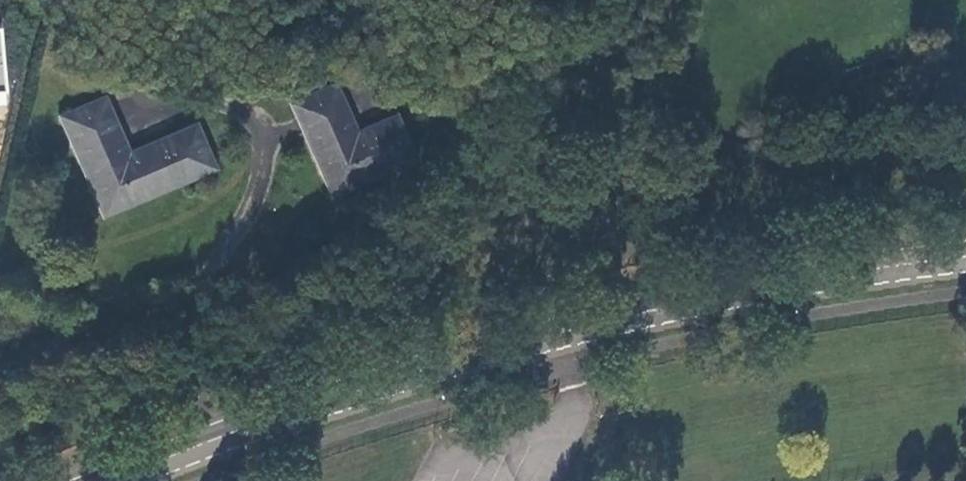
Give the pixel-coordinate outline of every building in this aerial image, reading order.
[(332,84),(290,103),(297,117),(338,98),(332,84)] [(297,117),(303,131),(344,112),(338,98),(297,117)] [(61,118),(94,195),(95,194),(103,190),(111,209),(208,167),(192,128),(188,130),(117,160),(107,139),(116,135),(102,100),(61,118)] [(410,159),(392,118),(354,134),(344,112),(303,131),(304,132),(322,173),(331,170),(340,189),(410,159)]
